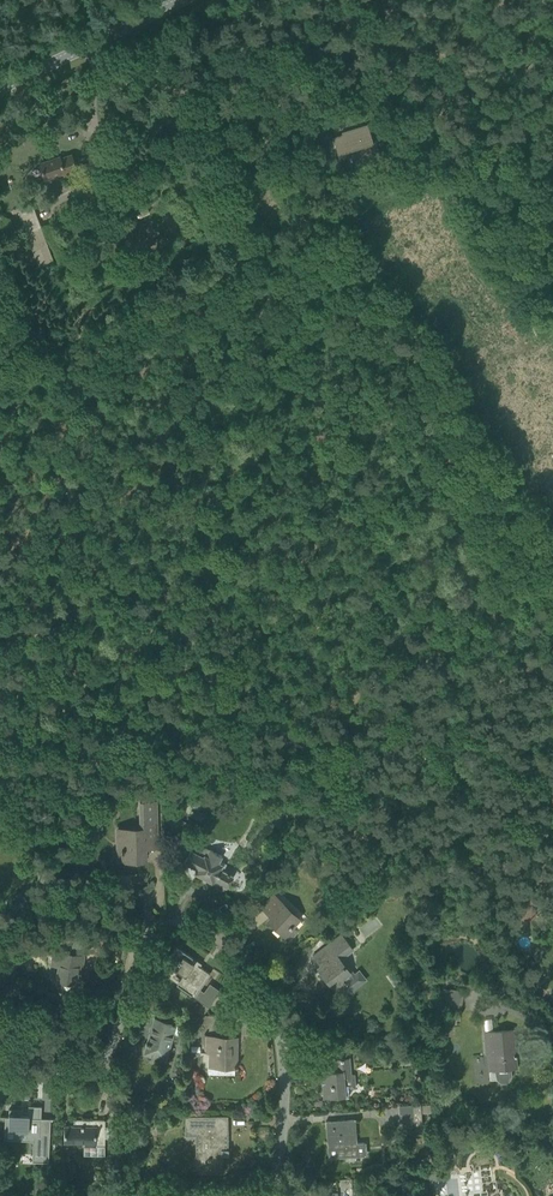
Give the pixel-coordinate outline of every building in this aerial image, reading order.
[(317,63),(308,70),(319,85),(320,85),(329,79),(317,63)] [(373,144),(367,124),(341,132),(346,149),(361,144),(362,147),(373,144)] [(39,163),(43,174),(45,180),(63,174),(64,178),(77,173),(74,166),(70,154),(60,158),(59,156),(39,163)] [(40,226),(31,203),(18,207),(27,230),(40,226)] [(156,840),(155,800),(140,800),(141,832),(116,832),(116,843),(117,860),(145,859),(144,840),(156,840)] [(187,821),(187,814),(184,815),(184,808),(174,808),(174,815),(172,815),(172,821),(174,821),(174,829),(185,829),(184,821),(187,821)] [(227,888),(232,878),(233,876),(220,869),(223,865),(218,862),(222,855),(210,849),(209,850),(195,843),(191,851),(190,850),(184,863),(199,870),(200,874),(197,878),(205,882),(207,880),(213,883),(214,882),(216,883),(216,884),(216,885),(216,886),(216,887),(216,888),(217,888),(217,889),(218,890),(219,890),(220,890),(221,890),(222,890),(223,890),(224,889),(225,888),(227,888)] [(46,869),(38,869),(38,882),(46,882),(46,869)] [(290,927),(299,918),(275,894),(270,899),(262,908),(271,917),(268,920),(288,939),(295,932),(290,927)] [(354,950),(342,934),(328,944),(322,949),(313,956),(314,957),(315,956),(322,965),(319,968),(327,978),(325,980),(335,993),(344,986),(349,992),(359,983),(350,972),(352,970),(343,958),(354,950)] [(176,985),(186,992),(194,997),(210,974),(198,965),(197,966),(190,962),(193,958),(176,947),(165,963),(183,975),(176,985)] [(56,980),(61,981),(60,987),(62,989),(67,989),(69,988),(70,983),(79,984),(81,973),(77,972),(81,955),(52,950),(50,963),(58,965),(56,980)] [(400,975),(394,980),(396,984),(403,980),(400,975)] [(464,992),(449,989),(446,1004),(462,1007),(464,992)] [(212,1002),(204,997),(201,1002),(208,1007),(212,1002)] [(176,1025),(166,1022),(154,1019),(145,1054),(166,1060),(176,1025)] [(511,1078),(511,1068),(515,1068),(512,1030),(484,1032),(486,1050),(494,1049),(495,1070),(495,1076),(497,1080),(500,1082),(504,1083),(508,1082),(511,1078)] [(232,1056),(233,1038),(221,1038),(205,1037),(205,1053),(209,1053),(209,1073),(236,1074),(236,1068),(237,1068),(237,1066),(236,1066),(236,1056),(232,1056)] [(402,1052),(401,1061),(413,1062),(414,1053),(406,1053),(402,1052)] [(351,1074),(350,1058),(345,1059),(333,1060),(334,1072),(321,1072),(323,1097),(343,1096),(342,1089),(355,1088),(354,1074),(351,1074)] [(411,1127),(414,1122),(414,1125),(422,1124),(421,1104),(399,1106),(399,1113),(401,1114),(398,1121),(411,1127)] [(5,1116),(4,1130),(28,1131),(28,1136),(33,1136),(32,1162),(48,1162),(50,1132),(40,1131),(41,1118),(41,1106),(28,1106),(28,1110),(9,1109),(8,1116),(5,1116)] [(437,1114),(436,1118),(450,1123),(451,1118),(437,1114)] [(197,1172),(209,1171),(221,1171),(221,1155),(228,1155),(228,1149),(223,1149),(223,1133),(227,1133),(227,1117),(215,1117),(185,1117),(185,1134),(197,1134),(197,1172)] [(96,1145),(105,1145),(105,1120),(74,1120),(74,1126),(64,1126),(64,1143),(85,1143),(84,1147),(96,1147),(96,1145)] [(357,1143),(356,1120),(325,1122),(327,1149),(336,1148),(337,1158),(365,1156),(364,1142),(357,1143)]
